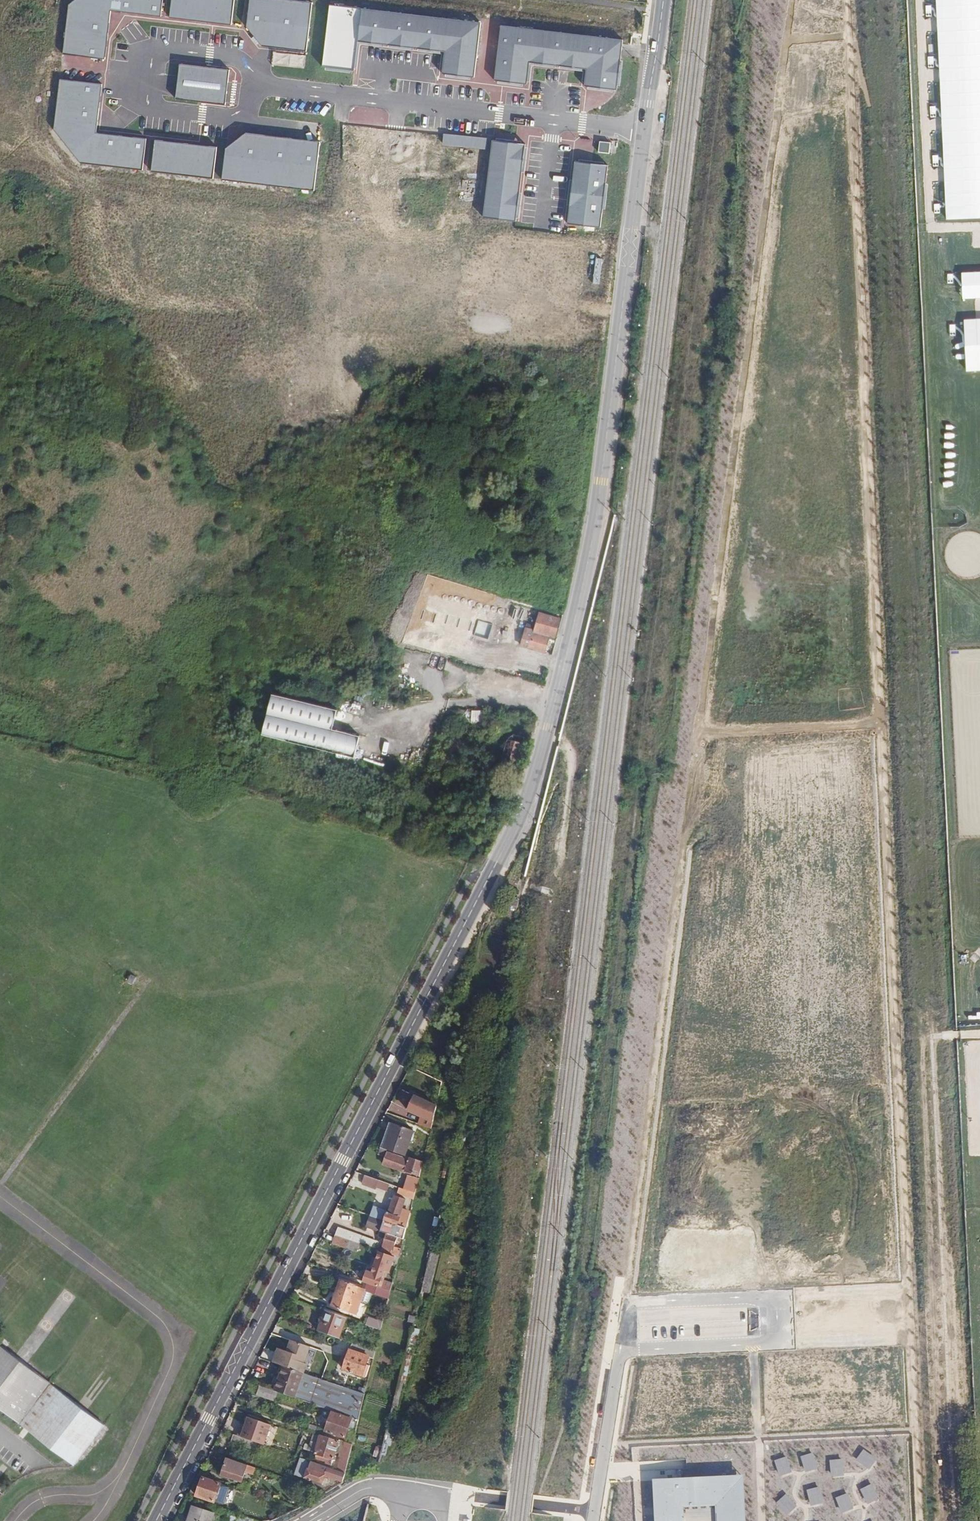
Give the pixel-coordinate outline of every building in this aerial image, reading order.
[(111,11),(161,16),(163,0),(74,0),(68,4),(62,52),(105,58),(111,11)] [(170,16),(231,24),(234,0),(172,0),(170,16)] [(307,51),(313,2),(293,0),(250,0),(246,27),(261,45),(307,51)] [(329,4),(323,64),(353,68),(356,41),(443,50),(440,72),(474,76),(480,21),(329,4)] [(529,61),(587,68),(585,85),(616,88),(622,40),(500,25),(494,79),(526,82),(529,61)] [(229,70),(179,64),(176,99),(225,105),(229,70)] [(53,128),(81,162),(143,170),(147,139),(96,133),(102,84),(60,79),(53,128)] [(223,179),(314,189),(319,142),(245,133),(225,148),(223,179)] [(487,137),(444,133),(443,144),(486,148),(487,137)] [(151,171),(213,178),(217,147),(155,139),(151,171)] [(516,220),(526,144),(492,140),(482,216),(516,220)] [(611,142),(600,141),(599,152),(610,153),(611,142)] [(608,164),(574,160),(567,224),(601,228),(608,164)] [(428,192),(415,193),(416,204),(429,203),(428,192)] [(525,628),(555,636),(560,619),(539,613),(535,626),(527,623),(525,628)] [(555,637),(555,636),(525,628),(520,645),(544,652),(549,636),(555,637)] [(514,669),(516,663),(497,657),(495,663),(514,669)] [(344,712),(272,693),(262,734),(354,757),(359,736),(332,729),(334,719),(340,721),(346,719),(346,715),(344,712)] [(374,701),(374,708),(390,710),(391,702),(374,701)] [(484,727),(485,711),(471,710),(471,718),(465,718),(465,724),(471,724),(471,726),(484,727)] [(500,764),(516,768),(524,738),(514,735),(508,739),(500,764)] [(423,830),(426,821),(418,819),(416,827),(423,830)] [(430,1103),(415,1096),(409,1110),(421,1117),(418,1125),(431,1129),(437,1107),(429,1104),(430,1103)] [(392,1123),(383,1148),(400,1154),(405,1156),(415,1131),(392,1123)] [(417,1176),(422,1162),(405,1156),(400,1154),(399,1157),(388,1153),(383,1165),(411,1175),(411,1174),(417,1176)] [(353,1187),(361,1187),(362,1173),(354,1172),(353,1187)] [(380,1180),(366,1175),(362,1184),(376,1189),(380,1180)] [(415,1193),(419,1180),(407,1176),(403,1189),(409,1191),(415,1193)] [(407,1197),(409,1191),(403,1189),(399,1187),(397,1193),(407,1197)] [(406,1229),(410,1213),(401,1210),(405,1201),(395,1197),(389,1213),(388,1212),(384,1221),(406,1229)] [(405,1232),(406,1229),(384,1221),(371,1216),(366,1227),(387,1234),(383,1247),(393,1250),(399,1230),(405,1232)] [(359,1244),(374,1249),(377,1242),(339,1229),(336,1236),(359,1244)] [(359,1244),(336,1236),(333,1243),(356,1252),(359,1244)] [(431,1250),(427,1279),(434,1279),(438,1251),(431,1250)] [(388,1271),(393,1256),(391,1256),(382,1252),(379,1251),(371,1273),(367,1272),(363,1282),(367,1283),(390,1291),(392,1284),(384,1281),(387,1271),(388,1271)] [(336,1293),(362,1302),(367,1289),(341,1280),(336,1293)] [(358,1315),(362,1302),(336,1293),(332,1305),(358,1315)] [(339,1339),(347,1318),(324,1310),(317,1331),(339,1339)] [(381,1329),(384,1320),(369,1316),(366,1325),(381,1329)] [(272,1362),(283,1366),(297,1371),(307,1346),(283,1337),(272,1362)] [(373,1359),(375,1351),(352,1343),(343,1369),(366,1378),(370,1366),(367,1365),(369,1357),(373,1359)] [(72,1470),(105,1427),(0,1344),(0,1414),(72,1470)] [(297,1371),(283,1366),(275,1391),(277,1392),(332,1411),(358,1420),(364,1393),(297,1371)] [(275,1391),(260,1386),(257,1394),(275,1401),(277,1392),(275,1391)] [(332,1411),(325,1432),(344,1439),(348,1428),(351,1429),(352,1426),(356,1427),(358,1420),(332,1411)] [(240,1428),(237,1436),(258,1443),(264,1446),(271,1425),(248,1418),(243,1429),(240,1428)] [(255,1450),(258,1443),(237,1436),(233,1435),(231,1442),(255,1450)] [(331,1463),(338,1441),(320,1435),(314,1454),(315,1455),(314,1458),(331,1463)] [(337,1470),(344,1473),(352,1444),(345,1441),(337,1470)] [(863,1449),(855,1460),(870,1469),(874,1464),(877,1459),(863,1449)] [(811,1452),(799,1458),(806,1473),(812,1470),(818,1467),(811,1452)] [(786,1457),(774,1462),(780,1476),(786,1474),(792,1471),(786,1457)] [(842,1457),(829,1460),(832,1475),(837,1474),(845,1473),(842,1457)] [(241,1482),(245,1472),(247,1465),(227,1458),(221,1476),(241,1482)] [(326,1473),(343,1479),(344,1473),(337,1470),(311,1461),(305,1477),(322,1483),(326,1473)] [(654,1520),(745,1520),(743,1475),(683,1478),(653,1479),(654,1520)] [(221,1484),(202,1477),(196,1496),(214,1502),(221,1484)] [(871,1484),(859,1490),(865,1502),(872,1499),(878,1496),(871,1484)] [(819,1487),(807,1489),(810,1504),(817,1503),(822,1502),(819,1487)] [(847,1493),(835,1499),(842,1513),(847,1510),(854,1507),(847,1493)] [(786,1494),(776,1503),(788,1515),(792,1511),(798,1506),(786,1494)] [(193,1507),(188,1520),(211,1520),(214,1513),(193,1507)]
